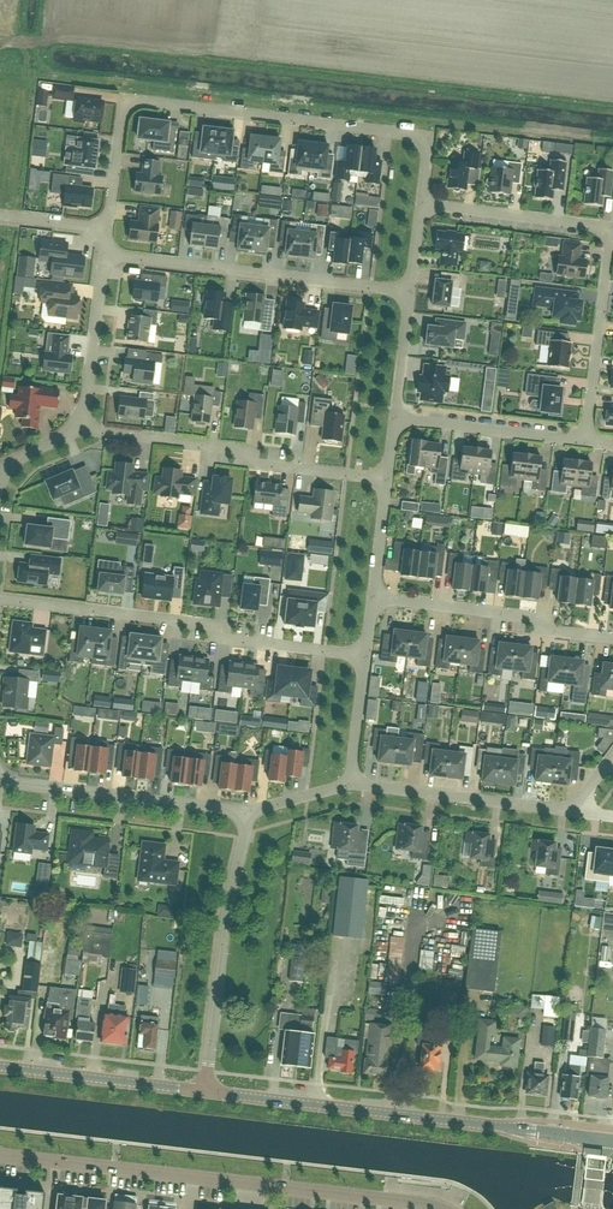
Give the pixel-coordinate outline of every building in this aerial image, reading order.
[(73,89),(54,86),(53,98),(72,101),(73,89)] [(105,98),(122,97),(122,88),(105,89),(105,98)] [(103,103),(77,100),(74,122),(84,123),(84,120),(101,122),(103,103)] [(173,153),(177,127),(168,126),(169,124),(140,120),(138,139),(154,141),(153,151),(173,153)] [(215,158),(218,127),(211,126),(211,129),(203,128),(201,142),(194,142),(192,158),(215,161),(215,159),(215,158)] [(226,128),(218,127),(215,158),(215,159),(223,159),(222,162),(237,164),(239,147),(231,146),(233,132),(225,131),(226,128)] [(179,140),(188,141),(189,133),(180,132),(179,140)] [(262,163),(265,139),(263,139),(263,136),(251,135),(249,154),(242,153),(240,169),(254,171),(255,162),(262,163)] [(268,139),(265,139),(262,163),(270,164),(269,173),(283,175),(285,158),(278,157),(280,139),(268,137),(268,139)] [(99,141),(77,139),(74,166),(66,165),(65,174),(81,176),(82,168),(95,170),(99,141)] [(34,141),(32,156),(45,157),(46,142),(34,141)] [(310,173),(313,145),(310,145),(308,142),(299,141),(296,162),(289,161),(287,175),(301,177),(302,172),(310,173)] [(543,142),(541,151),(570,155),(572,146),(543,142)] [(319,143),(316,145),(313,145),(310,173),(317,174),(317,179),(330,181),(332,166),(325,165),(328,144),(319,143)] [(338,163),(335,179),(349,181),(350,175),(358,176),(361,149),(359,148),(357,146),(351,145),(349,147),(347,147),(345,163),(338,163)] [(178,146),(178,154),(187,155),(188,147),(178,146)] [(361,149),(358,176),(366,177),(365,183),(378,185),(380,168),(381,162),(374,161),(375,150),(373,150),(371,148),(365,147),(363,149),(361,149)] [(463,162),(460,164),(450,163),(449,170),(446,172),(446,177),(448,179),(447,188),(452,189),(454,191),(456,192),(459,192),(460,190),(466,190),(469,169),(477,170),(479,155),(464,153),(463,162)] [(153,194),(161,195),(163,178),(158,177),(160,162),(144,160),(142,175),(136,175),(134,192),(144,193),(146,195),(151,196),(153,194)] [(566,162),(550,161),(549,172),(537,170),(536,180),(534,182),(533,187),(535,189),(534,199),(552,201),(553,191),(563,192),(566,162)] [(506,170),(492,168),(491,180),(488,180),(487,181),(486,186),(487,187),(490,188),(489,193),(509,196),(511,179),(520,180),(522,164),(507,163),(506,170)] [(31,169),(28,190),(38,191),(40,172),(36,172),(36,170),(31,169)] [(583,194),(585,196),(584,205),(601,207),(602,197),(610,198),(612,172),(599,170),(598,180),(587,179),(586,187),(584,189),(583,194)] [(63,207),(77,208),(77,207),(90,208),(93,189),(68,186),(69,177),(53,175),(51,194),(64,195),(63,207)] [(219,190),(220,178),(214,177),(212,189),(219,190)] [(335,183),(333,202),(341,203),(343,184),(335,183)] [(272,188),(271,196),(280,197),(281,189),(272,188)] [(258,208),(265,209),(266,197),(259,196),(258,208)] [(367,207),(376,208),(377,199),(373,199),(368,198),(367,207)] [(328,206),(318,205),(318,214),(327,215),(328,206)] [(341,218),(342,207),(332,205),(331,216),(341,218)] [(159,210),(141,208),(139,224),(131,223),(130,229),(128,231),(127,236),(129,238),(129,240),(156,243),(158,226),(157,226),(159,210)] [(168,229),(179,230),(182,213),(171,212),(168,229)] [(206,226),(206,224),(207,217),(198,215),(197,217),(186,215),(184,230),(191,231),(189,246),(204,248),(206,226)] [(237,252),(248,253),(248,251),(251,251),(254,227),(247,226),(248,217),(234,216),(232,230),(239,231),(237,252)] [(206,226),(204,248),(218,250),(219,236),(227,237),(229,219),(216,218),(207,217),(206,224),(206,226)] [(255,254),(265,255),(268,234),(275,235),(277,221),(263,219),(262,228),(254,227),(251,251),(255,252),(255,254)] [(299,260),(302,233),(295,232),(296,223),(282,222),(280,236),(287,237),(285,255),(288,256),(287,258),(299,260)] [(310,234),(302,233),(299,260),(311,261),(311,259),(314,259),(316,240),(323,241),(325,227),(311,225),(310,234)] [(326,252),(334,253),(332,264),(347,265),(347,266),(348,263),(347,263),(350,242),(349,241),(342,241),(343,233),(329,232),(327,246),(326,252)] [(455,235),(455,233),(447,232),(447,234),(437,232),(435,249),(442,250),(440,264),(456,266),(457,252),(463,253),(465,236),(455,235)] [(349,239),(349,241),(350,242),(347,263),(348,263),(361,265),(363,248),(370,249),(372,235),(359,233),(358,240),(349,239)] [(545,238),(545,245),(557,247),(558,240),(545,238)] [(39,261),(52,262),(51,274),(82,278),(84,259),(66,256),(67,245),(41,242),(39,261)] [(565,276),(567,278),(572,279),(574,277),(584,278),(586,261),(578,260),(580,245),(564,243),(562,258),(558,258),(556,275),(565,276)] [(35,279),(37,259),(20,257),(18,277),(35,279)] [(436,281),(435,280),(432,306),(433,306),(448,308),(451,288),(458,289),(460,275),(445,273),(444,282),(436,281)] [(158,287),(166,288),(167,278),(152,276),(151,284),(135,282),(133,299),(135,299),(135,302),(142,303),(143,300),(157,302),(158,287)] [(16,277),(14,293),(21,294),(22,287),(33,288),(34,279),(18,277),(16,277)] [(77,320),(79,298),(68,297),(70,287),(43,284),(41,303),(50,304),(49,316),(77,320)] [(510,288),(509,296),(518,297),(519,290),(519,289),(510,288)] [(533,306),(545,307),(554,308),(554,310),(553,318),(561,318),(560,324),(574,325),(574,320),(579,321),(579,315),(581,313),(582,307),(580,305),(581,303),(574,302),(575,294),(563,292),(546,290),(536,289),(533,306)] [(228,332),(232,306),(224,305),(225,294),(208,292),(207,296),(204,296),(203,304),(206,304),(204,319),(215,320),(213,330),(228,332)] [(270,332),(273,312),(264,311),(265,297),(246,295),(243,322),(261,324),(260,331),(270,332)] [(304,304),(287,302),(283,329),(301,331),(301,326),(316,328),(318,313),(303,311),(304,304)] [(172,303),(171,312),(189,314),(190,305),(172,303)] [(351,308),(345,307),(343,305),(338,305),(336,306),(333,306),(331,324),(323,323),(321,340),(335,342),(336,333),(348,334),(351,308)] [(156,327),(158,312),(143,310),(143,318),(131,316),(128,341),(147,343),(149,326),(156,327)] [(507,310),(506,318),(515,319),(516,312),(507,310)] [(450,322),(436,320),(435,328),(428,327),(427,329),(426,331),(425,337),(426,339),(425,345),(452,348),(453,339),(463,340),(465,324),(450,322)] [(491,324),(490,334),(491,334),(500,335),(502,325),(491,324)] [(532,329),(523,328),(522,337),(531,338),(532,329)] [(571,343),(553,341),(554,333),(537,331),(536,346),(549,347),(546,367),(568,370),(569,361),(570,361),(571,352),(570,352),(571,343)] [(43,371),(70,374),(72,357),(66,356),(69,337),(47,335),(45,354),(43,371)] [(261,336),(258,362),(268,364),(272,338),(261,336)] [(176,337),(175,349),(184,350),(186,338),(176,337)] [(145,362),(125,360),(124,373),(134,374),(133,382),(152,385),(154,363),(161,364),(163,356),(146,354),(145,362)] [(304,355),(303,365),(311,366),(312,356),(304,355)] [(219,363),(218,373),(225,373),(226,364),(219,363)] [(423,378),(419,378),(417,392),(422,392),(421,400),(440,402),(441,391),(448,392),(450,378),(443,378),(444,369),(425,367),(423,378)] [(495,370),(486,369),(485,383),(494,384),(495,370)] [(273,371),(271,385),(281,386),(282,372),(273,371)] [(320,375),(315,380),(320,385),(325,380),(320,375)] [(542,396),(540,411),(540,412),(548,414),(548,416),(561,417),(562,406),(560,406),(562,389),(554,388),(555,379),(528,376),(526,394),(542,396)] [(14,380),(3,378),(2,387),(13,388),(14,380)] [(185,378),(183,395),(192,396),(194,379),(185,378)] [(19,397),(10,396),(9,408),(17,409),(16,419),(23,420),(22,428),(36,430),(39,406),(57,408),(59,391),(35,388),(35,390),(20,388),(19,397)] [(196,423),(196,425),(204,426),(205,424),(210,424),(212,407),(219,408),(221,393),(213,392),(213,399),(194,396),(191,422),(196,423)] [(121,398),(118,417),(143,420),(144,417),(152,418),(154,402),(153,402),(154,394),(140,393),(139,400),(121,398)] [(262,412),(264,396),(254,394),(253,404),(237,402),(234,427),(252,430),(254,412),(262,412)] [(483,397),(481,411),(490,412),(492,398),(483,397)] [(324,441),(326,443),(331,444),(333,442),(340,443),(344,416),(331,414),(333,400),(313,398),(310,426),(323,428),(322,441),(324,441)] [(279,407),(275,433),(295,435),(297,417),(304,418),(306,404),(298,403),(297,410),(279,407)] [(167,417),(165,433),(174,434),(176,418),(167,417)] [(407,466),(406,474),(414,475),(415,467),(424,468),(423,468),(426,444),(427,444),(427,443),(420,442),(421,441),(411,439),(409,453),(411,453),(409,466),(407,466)] [(444,486),(447,463),(438,462),(441,445),(427,444),(426,444),(423,468),(424,468),(431,469),(430,474),(436,474),(435,484),(444,486)] [(451,480),(458,481),(466,482),(467,474),(473,474),(477,449),(471,448),(471,449),(462,448),(460,465),(453,464),(451,480)] [(489,468),(491,452),(482,451),(482,450),(477,449),(473,474),(488,476),(487,484),(494,485),(496,469),(489,468)] [(510,471),(502,470),(500,486),(515,487),(516,480),(524,481),(527,455),(521,455),(512,454),(510,471)] [(524,481),(532,482),(531,489),(544,491),(546,475),(539,474),(541,458),(532,457),(532,456),(527,455),(524,481)] [(572,462),(563,461),(561,477),(553,476),(551,492),(565,494),(566,486),(574,487),(577,462),(572,461),(572,462)] [(589,481),(591,464),(582,463),(583,462),(577,462),(574,487),(582,488),(581,496),(595,497),(597,482),(589,481)] [(109,479),(108,482),(108,484),(109,486),(111,488),(113,488),(113,494),(128,496),(128,504),(139,506),(141,490),(146,491),(147,475),(132,473),(133,466),(116,464),(115,476),(112,476),(110,478),(109,479)] [(611,483),(604,482),(602,498),(612,500),(612,468),(611,483)] [(159,492),(161,493),(161,497),(178,499),(178,494),(193,495),(195,480),(180,478),(181,472),(164,470),(163,481),(160,481),(158,482),(157,484),(156,486),(156,489),(157,491),(159,492)] [(78,484),(72,471),(45,482),(53,501),(78,490),(82,499),(97,493),(91,479),(78,484)] [(224,478),(218,477),(216,478),(213,478),(211,496),(203,495),(201,514),(215,516),(217,503),(228,505),(231,480),(225,480),(224,478)] [(280,500),(282,487),(255,483),(253,502),(273,505),(272,517),(286,519),(288,501),(280,500)] [(311,515),(311,519),(330,521),(334,493),(314,491),(313,499),(300,498),(298,513),(311,515)] [(418,505),(402,503),(401,510),(417,512),(418,505)] [(430,504),(430,512),(439,513),(440,505),(430,504)] [(178,515),(176,529),(190,530),(192,517),(190,516),(191,508),(182,506),(181,515),(178,515)] [(483,508),(481,519),(491,520),(492,509),(483,508)] [(536,514),(535,523),(543,524),(544,515),(536,514)] [(426,515),(425,522),(449,525),(450,518),(426,515)] [(552,516),(547,523),(553,527),(558,520),(552,516)] [(27,526),(27,528),(24,528),(23,537),(26,537),(25,545),(50,548),(51,539),(68,541),(70,522),(48,519),(46,529),(27,526)] [(132,520),(131,530),(142,532),(143,522),(132,520)] [(594,523),(577,521),(576,531),(593,533),(594,523)] [(493,523),(492,534),(502,535),(503,524),(493,523)] [(506,525),(504,536),(512,537),(514,526),(506,525)] [(596,532),(612,534),(612,527),(597,525),(596,532)] [(138,535),(116,533),(115,544),(136,547),(138,535)] [(558,533),(557,541),(569,542),(570,534),(558,533)] [(592,536),(591,547),(605,549),(606,538),(592,536)] [(264,538),(263,547),(284,549),(285,541),(264,538)] [(309,541),(308,552),(332,555),(333,544),(309,541)] [(410,552),(411,545),(394,543),(392,560),(402,562),(401,576),(417,578),(420,553),(410,552)] [(144,545),(143,552),(152,553),(153,546),(144,545)] [(431,547),(430,554),(420,553),(417,578),(433,580),(435,566),(442,567),(445,546),(437,545),(437,548),(431,547)] [(285,552),(270,551),(269,564),(283,565),(285,552)] [(301,582),(304,556),(287,554),(284,580),(301,582)] [(468,591),(472,567),(462,565),(463,558),(457,558),(457,555),(450,554),(447,574),(454,575),(452,589),(468,591)] [(29,565),(20,564),(18,582),(34,584),(34,585),(35,586),(41,587),(42,586),(42,585),(46,585),(47,574),(58,575),(60,560),(30,556),(29,565)] [(310,556),(310,564),(327,566),(327,557),(310,556)] [(473,556),(472,567),(468,591),(485,594),(486,579),(496,581),(499,563),(484,561),(484,557),(473,556)] [(514,572),(515,565),(502,563),(499,581),(506,582),(505,596),(521,598),(524,573),(514,572)] [(98,590),(97,592),(107,593),(107,594),(113,594),(123,595),(124,582),(133,583),(135,568),(119,567),(101,564),(100,574),(99,580),(96,580),(95,589),(98,590)] [(546,587),(548,569),(535,567),(534,574),(524,573),(521,598),(537,600),(539,586),(546,587)] [(145,575),(142,598),(156,599),(155,600),(160,600),(171,601),(172,589),(182,590),(184,569),(174,568),(173,578),(145,575)] [(567,571),(551,569),(549,587),(559,588),(557,603),(573,605),(576,580),(567,579),(567,571)] [(214,601),(219,597),(230,599),(232,576),(206,573),(205,581),(197,580),(194,604),(214,606),(214,601)] [(599,593),(601,575),(593,575),(592,582),(576,580),(573,605),(590,607),(591,592),(599,593)] [(604,594),(611,595),(610,609),(612,610),(612,577),(606,576),(604,594)] [(244,610),(244,613),(253,614),(253,611),(257,612),(260,594),(268,595),(270,580),(254,578),(253,586),(243,585),(240,610),(244,610)] [(303,627),(314,629),(316,611),(325,613),(328,595),(300,592),(299,601),(287,600),(284,625),(295,626),(295,627),(303,628),(303,627)] [(32,629),(33,624),(13,621),(9,652),(29,655),(30,644),(44,646),(46,631),(32,629)] [(81,629),(78,646),(71,645),(69,662),(83,664),(84,657),(92,658),(96,631),(81,629)] [(111,632),(96,631),(92,658),(91,665),(114,668),(116,651),(108,650),(111,632)] [(380,662),(396,664),(397,656),(407,658),(410,633),(394,631),(392,645),(382,644),(380,662)] [(127,664),(142,665),(146,637),(142,636),(142,634),(130,633),(128,649),(121,648),(118,670),(126,671),(127,664)] [(416,666),(430,668),(432,650),(425,649),(426,635),(410,633),(407,658),(417,659),(416,666)] [(146,637),(142,665),(150,666),(149,674),(165,676),(168,656),(159,655),(161,636),(150,635),(149,637),(146,637)] [(435,668),(449,670),(449,663),(459,664),(463,639),(446,637),(445,651),(437,651),(435,668)] [(469,673),(482,674),(484,656),(477,656),(479,641),(463,639),(459,664),(469,665),(469,673)] [(488,675),(501,677),(502,669),(512,671),(515,646),(499,644),(497,658),(490,657),(488,675)] [(521,679),(534,681),(537,663),(530,662),(531,648),(515,646),(512,671),(522,672),(521,679)] [(191,683),(194,658),(179,656),(177,673),(169,672),(167,686),(181,688),(182,682),(191,683)] [(208,659),(194,658),(191,683),(200,684),(199,690),(213,692),(214,678),(206,677),(208,659)] [(539,692),(546,693),(548,682),(564,684),(567,660),(550,658),(549,672),(541,671),(539,692)] [(581,676),(583,662),(567,660),(564,684),(574,686),(571,703),(585,705),(588,677),(581,676)] [(232,688),(241,689),(244,664),(229,662),(227,679),(219,678),(218,692),(231,694),(232,688)] [(244,664),(241,689),(250,690),(249,696),(263,698),(265,684),(256,683),(258,665),(244,664)] [(603,664),(601,678),(594,677),(591,695),(605,697),(606,690),(612,691),(612,665),(603,664)] [(291,696),(294,670),(285,669),(285,670),(278,669),(276,685),(268,684),(266,700),(280,702),(281,695),(283,695),(282,695),(291,696)] [(501,677),(501,681),(511,682),(512,671),(502,669),(501,677)] [(27,708),(27,700),(26,699),(26,698),(28,681),(38,682),(39,673),(19,670),(18,679),(5,678),(5,679),(6,679),(3,707),(14,708),(16,710),(23,711),(27,708)] [(303,671),(294,670),(291,696),(299,697),(301,697),(300,704),(314,706),(316,690),(308,689),(310,673),(303,672),(303,671)] [(370,677),(368,696),(377,698),(380,679),(370,677)] [(548,682),(546,693),(562,695),(564,684),(548,682)] [(426,703),(428,684),(419,683),(416,702),(426,703)] [(441,685),(432,684),(430,703),(438,704),(441,685)] [(122,700),(113,699),(112,710),(121,710),(122,700)] [(368,700),(366,719),(375,720),(377,702),(368,700)] [(152,703),(151,714),(160,715),(161,704),(152,703)] [(510,703),(509,713),(531,716),(533,706),(510,703)] [(483,704),(482,712),(492,713),(493,705),(483,704)] [(172,705),(171,717),(177,717),(179,705),(172,705)] [(426,707),(419,706),(418,713),(425,714),(426,707)] [(73,707),(72,716),(82,718),(83,708),(73,707)] [(429,707),(428,718),(437,719),(438,708),(429,707)] [(536,708),(535,717),(554,719),(555,710),(536,708)] [(210,721),(211,711),(197,709),(196,720),(210,721)] [(97,710),(96,719),(105,720),(106,711),(97,710)] [(215,711),(214,722),(225,723),(226,713),(215,711)] [(479,713),(470,712),(469,723),(477,724),(479,713)] [(489,722),(490,714),(482,713),(481,721),(489,722)] [(573,714),(572,722),(585,723),(586,716),(573,714)] [(599,725),(600,716),(588,715),(587,724),(599,725)] [(241,716),(240,725),(259,728),(260,718),(241,716)] [(275,720),(263,718),(262,728),(274,729),(275,720)] [(310,723),(299,721),(299,724),(298,732),(308,733),(310,723)] [(35,723),(34,732),(48,734),(49,724),(35,723)] [(30,734),(26,765),(51,768),(54,745),(62,746),(64,729),(55,728),(54,737),(30,734)] [(374,729),(372,747),(379,748),(378,762),(394,764),(397,739),(387,738),(388,731),(374,729)] [(597,737),(604,738),(612,739),(612,731),(598,729),(597,737)] [(408,733),(407,740),(397,739),(394,764),(410,766),(412,752),(422,753),(424,735),(408,733)] [(76,757),(74,771),(89,773),(92,748),(84,747),(84,740),(71,738),(69,756),(76,757)] [(89,773),(104,775),(106,760),(113,761),(114,746),(108,746),(108,743),(102,742),(101,749),(92,748),(89,773)] [(439,752),(439,744),(426,743),(424,761),(431,761),(429,776),(445,778),(448,753),(439,752)] [(124,763),(122,777),(137,779),(140,754),(132,753),(133,746),(119,744),(117,762),(124,763)] [(459,747),(458,754),(448,753),(445,778),(462,780),(463,765),(471,766),(473,749),(459,747)] [(566,748),(555,747),(555,750),(551,783),(567,786),(569,771),(577,772),(580,753),(566,751),(566,748)] [(137,779),(152,781),(154,766),(161,767),(163,749),(150,748),(149,755),(140,754),(137,779)] [(308,765),(309,750),(303,749),(302,753),(287,751),(286,757),(287,758),(284,776),(285,776),(299,778),(301,764),(308,765)] [(492,751),(478,749),(476,767),(483,768),(482,782),(498,784),(501,759),(491,758),(492,751)] [(555,750),(544,749),(544,750),(532,749),(529,766),(537,767),(535,781),(551,783),(555,750)] [(172,769),(170,783),(185,785),(188,760),(180,759),(181,751),(168,750),(165,768),(172,769)] [(514,786),(514,783),(516,772),(523,773),(525,755),(518,754),(518,752),(502,750),(501,759),(498,784),(514,786)] [(269,781),(284,782),(285,776),(284,776),(287,758),(286,757),(272,756),(272,752),(265,751),(264,766),(270,766),(269,781)] [(185,785),(200,786),(202,772),(209,773),(211,755),(198,754),(197,761),(188,760),(185,785)] [(220,775),(219,789),(234,791),(237,766),(228,765),(229,757),(216,756),(214,774),(220,775)] [(248,792),(250,778),(257,779),(259,761),(246,760),(245,767),(237,766),(234,791),(248,792)] [(335,823),(333,833),(331,848),(338,849),(336,859),(347,860),(346,866),(364,868),(367,842),(363,841),(361,841),(362,833),(357,832),(357,826),(335,823)] [(421,833),(421,827),(399,824),(396,849),(412,851),(411,858),(427,860),(429,843),(425,842),(426,834),(421,833)] [(34,827),(17,825),(14,852),(31,854),(31,849),(46,851),(48,835),(33,833),(34,827)] [(92,834),(72,832),(68,863),(105,867),(104,878),(116,879),(117,873),(105,872),(109,842),(98,840),(98,842),(91,841),(92,834)] [(464,843),(462,857),(480,860),(479,867),(493,868),(495,851),(493,850),(494,842),(489,841),(489,836),(467,833),(465,843),(464,843)] [(554,849),(555,844),(532,841),(531,851),(537,851),(535,866),(546,868),(545,875),(558,877),(560,859),(559,858),(560,850),(554,849)] [(165,845),(143,843),(138,881),(176,885),(179,863),(168,862),(168,863),(163,862),(165,845)] [(587,862),(584,880),(609,883),(610,876),(609,876),(612,851),(596,849),(594,863),(587,862)] [(293,852),(292,864),(300,865),(301,853),(293,852)] [(58,855),(57,862),(66,863),(67,856),(58,855)] [(423,865),(422,875),(430,876),(431,866),(423,865)] [(51,868),(41,866),(38,884),(48,885),(51,868)] [(339,878),(333,935),(362,939),(368,881),(339,878)] [(322,890),(321,898),(329,898),(330,891),(322,890)] [(543,892),(542,902),(561,904),(563,894),(543,892)] [(575,899),(574,906),(582,907),(582,900),(575,899)] [(168,906),(167,916),(176,917),(177,907),(168,906)] [(472,929),(465,989),(493,993),(500,933),(472,929)] [(7,932),(5,945),(13,946),(15,933),(7,932)] [(110,958),(113,935),(86,932),(84,954),(103,956),(102,957),(110,958)] [(385,969),(384,982),(399,983),(400,971),(404,938),(391,937),(387,970),(385,969)] [(69,942),(66,960),(67,960),(77,961),(80,944),(69,942)] [(303,983),(306,958),(305,958),(307,946),(294,944),(293,957),(292,957),(290,981),(303,983)] [(609,947),(602,947),(600,961),(607,962),(609,947)] [(421,951),(419,970),(431,971),(433,952),(421,951)] [(155,977),(175,979),(177,961),(157,959),(155,977)] [(66,960),(64,974),(79,976),(81,962),(77,961),(67,960),(66,960)] [(4,1017),(7,1017),(5,1029),(16,1030),(16,1029),(28,1030),(31,1000),(32,993),(37,993),(41,964),(26,963),(23,992),(24,992),(23,999),(10,997),(9,1007),(5,1006),(4,1017)] [(119,993),(134,994),(137,971),(122,969),(119,993)] [(369,993),(387,995),(388,983),(370,981),(369,993)] [(443,981),(442,990),(459,992),(460,983),(443,981)] [(47,1003),(43,1036),(65,1039),(67,1028),(68,1029),(69,1019),(68,1019),(69,1013),(72,1013),(75,991),(50,988),(48,1003),(47,1003)] [(441,990),(438,1012),(453,1013),(455,992),(441,990)] [(544,1016),(558,1017),(560,997),(546,996),(544,1016)] [(76,1040),(92,1042),(94,1024),(89,1023),(92,1000),(78,999),(75,1019),(79,1020),(78,1022),(76,1040)] [(516,1010),(522,1018),(530,1012),(523,1004),(516,1010)] [(126,1007),(118,1006),(108,1005),(107,1016),(105,1015),(102,1042),(124,1045),(125,1037),(126,1037),(128,1027),(127,1027),(128,1018),(125,1018),(126,1007)] [(366,1009),(364,1019),(373,1020),(374,1010),(366,1009)] [(562,1041),(572,1042),(575,1013),(565,1012),(562,1041)] [(285,1031),(281,1065),(295,1067),(299,1033),(300,1026),(301,1016),(288,1015),(286,1031),(285,1031)] [(301,1016),(300,1026),(312,1027),(313,1017),(301,1015),(301,1016)] [(144,1049),(143,1051),(154,1052),(154,1050),(155,1050),(159,1018),(141,1017),(139,1035),(144,1035),(143,1049),(144,1049)] [(479,1020),(475,1060),(500,1063),(500,1066),(516,1068),(519,1040),(503,1038),(502,1048),(488,1047),(489,1035),(494,1035),(495,1022),(479,1020)] [(365,1059),(363,1074),(376,1076),(382,1025),(370,1024),(365,1059)] [(376,1076),(388,1077),(390,1063),(389,1062),(393,1026),(382,1025),(376,1076)] [(609,1064),(601,1063),(605,1031),(591,1029),(587,1058),(588,1058),(586,1078),(591,1078),(589,1097),(605,1099),(609,1064)] [(423,1047),(420,1069),(438,1071),(441,1048),(437,1048),(439,1034),(418,1032),(417,1046),(423,1047)] [(299,1033),(295,1067),(310,1068),(314,1034),(312,1034),(299,1033)] [(327,1039),(325,1058),(329,1059),(328,1069),(340,1071),(340,1072),(351,1074),(353,1054),(357,1054),(358,1043),(344,1041),(343,1049),(337,1049),(338,1040),(327,1039)] [(533,1075),(528,1074),(526,1094),(546,1096),(548,1076),(543,1076),(544,1064),(535,1063),(533,1075)] [(579,1067),(569,1066),(567,1075),(563,1075),(560,1098),(576,1100),(579,1072),(579,1067)] [(45,1194),(45,1193),(24,1191),(24,1194),(17,1193),(17,1190),(0,1188),(0,1208),(43,1208),(45,1194)] [(56,1208),(104,1208),(105,1202),(105,1201),(88,1199),(88,1200),(82,1199),(82,1198),(58,1195),(56,1208)]
